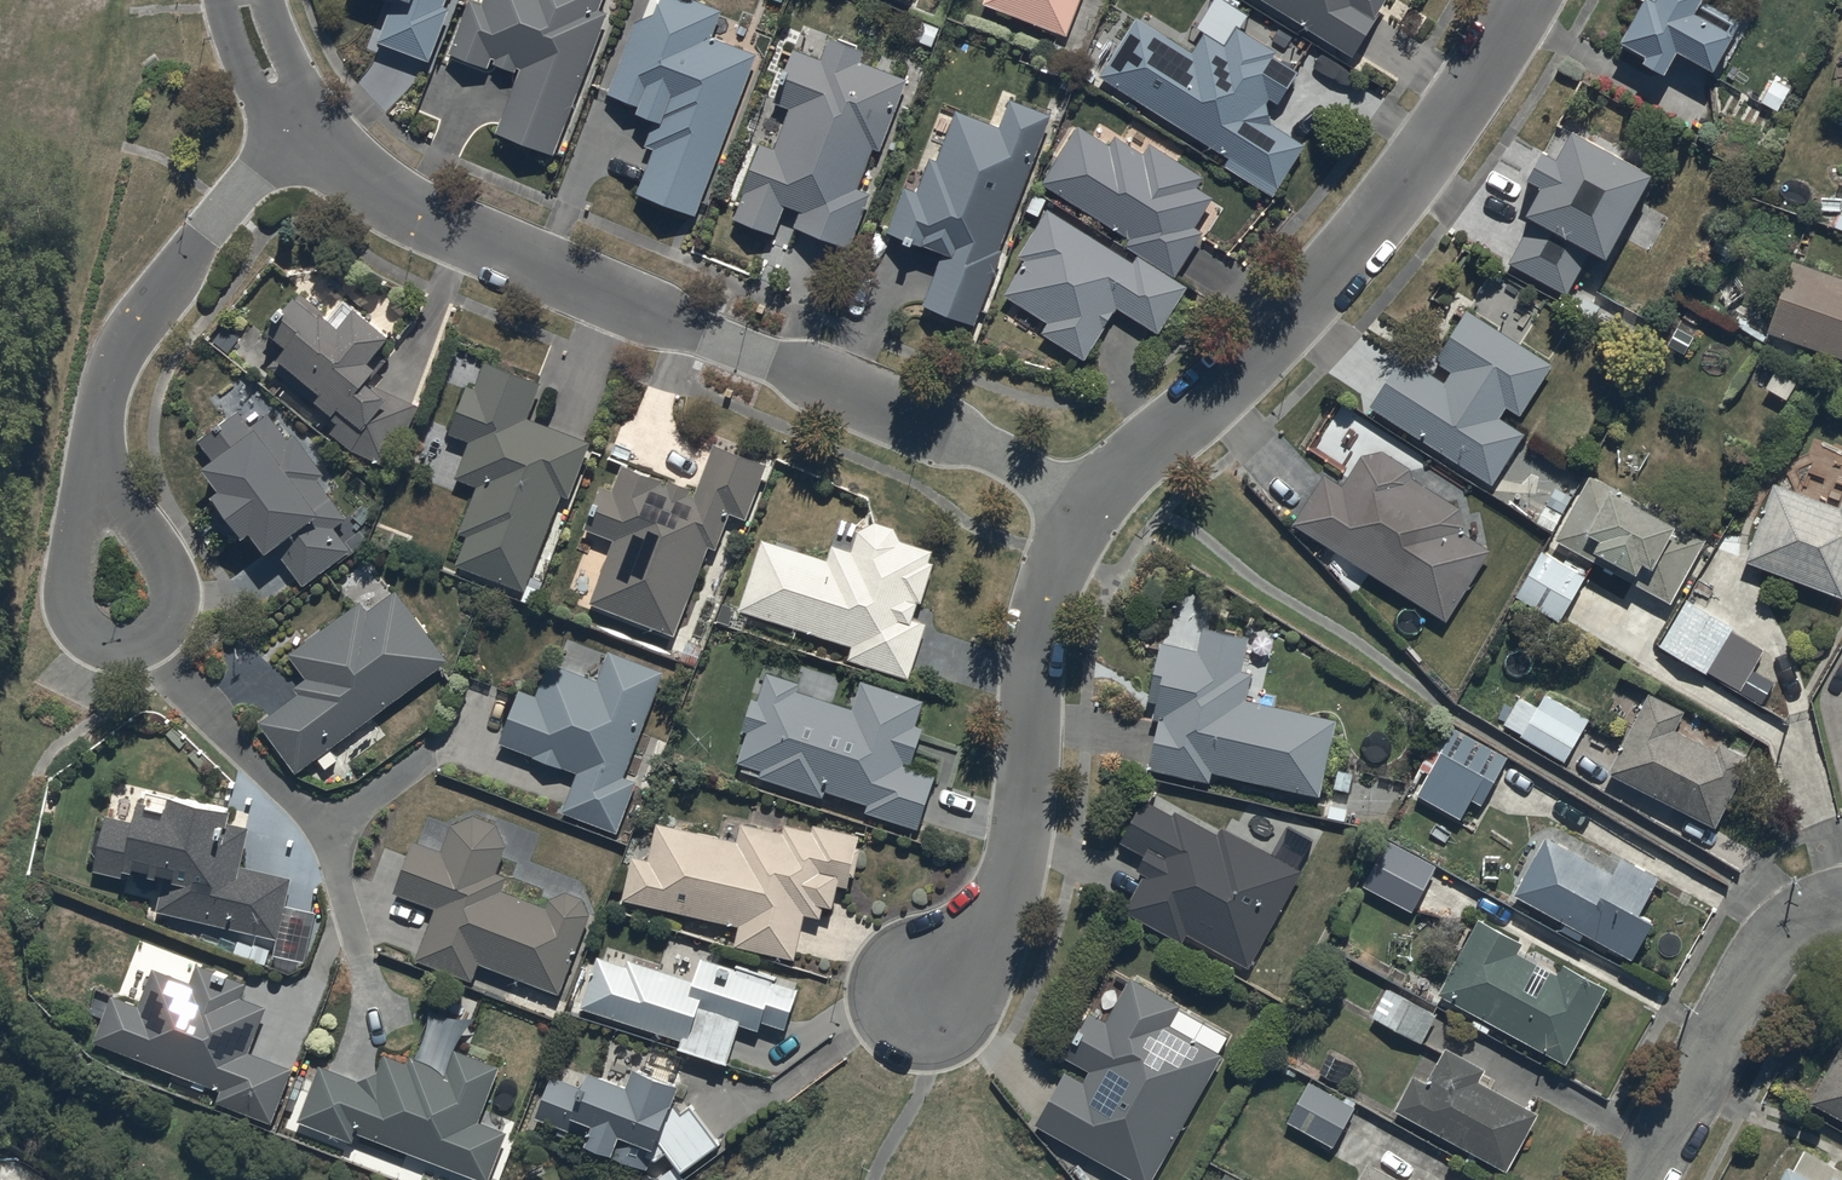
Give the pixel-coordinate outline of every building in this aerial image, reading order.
[(395,4),(379,44),(430,65),(450,15),(442,12),(447,0),(385,0),(395,4)] [(448,58),(489,73),(491,67),(514,76),(516,71),(523,74),(498,137),(553,160),(610,18),(597,13),(603,0),(486,0),(482,11),(470,6),(448,58)] [(609,99),(642,112),(639,120),(655,126),(646,149),(658,153),(640,198),(695,220),(757,62),(711,44),(723,14),(686,0),(665,0),(655,25),(638,26),(609,99)] [(983,7),(1066,39),(1081,0),(986,0),(983,7)] [(1351,60),(1389,2),(1386,0),(1254,0),(1351,60)] [(1702,6),(1705,0),(1653,0),(1650,5),(1646,3),(1620,51),(1647,65),(1644,72),(1664,83),(1677,60),(1714,80),(1734,42),(1728,39),(1736,24),(1702,6)] [(1137,22),(1099,81),(1228,160),(1223,167),(1272,198),(1304,148),(1271,127),(1266,108),(1270,102),(1277,107),(1297,76),(1272,61),(1276,55),(1236,30),(1223,50),(1203,37),(1191,56),(1137,22)] [(766,97),(775,101),(773,105),(791,112),(774,152),(762,147),(734,223),(774,239),(786,209),(846,234),(908,84),(861,65),(865,55),(830,41),(820,64),(794,54),(788,70),(775,65),(771,74),(775,75),(766,97)] [(924,150),(941,157),(905,248),(941,262),(920,311),(974,332),(1003,255),(999,254),(1051,120),(1009,104),(998,131),(957,115),(942,108),(924,150)] [(1077,129),(1040,187),(1130,242),(1126,248),(1177,280),(1203,238),(1194,232),(1212,203),(1195,192),(1201,182),(1149,150),(1143,159),(1114,141),(1109,149),(1077,129)] [(1531,226),(1508,268),(1565,300),(1588,258),(1606,268),(1652,184),(1571,139),(1555,168),(1543,161),(1527,189),(1540,196),(1525,223),(1531,226)] [(1024,265),(1003,298),(1048,327),(1041,337),(1084,363),(1117,312),(1158,338),(1186,292),(1136,261),(1132,267),(1047,215),(1018,261),(1024,265)] [(1768,336),(1841,362),(1841,283),(1793,265),(1768,336)] [(339,429),(332,437),(354,456),(391,471),(416,408),(388,397),(384,403),(369,391),(379,378),(372,372),(392,347),(344,307),(332,321),(302,297),(267,339),(285,353),(269,372),(339,429)] [(1403,361),(1369,411),(1493,489),(1524,438),(1500,424),(1507,412),(1520,420),(1552,368),(1465,315),(1435,364),(1451,374),(1444,386),(1403,361)] [(470,446),(456,483),(478,492),(461,537),(471,541),(460,568),(526,594),(563,501),(570,503),(592,447),(529,422),(542,388),(487,366),(476,395),(469,392),(451,438),(470,446)] [(279,555),(306,589),(352,555),(336,532),(348,523),(320,483),(325,480),(297,440),(290,445),(271,418),(253,431),(241,415),(200,444),(217,468),(207,476),(224,500),(215,507),(244,548),(253,541),(268,563),(279,555)] [(613,543),(590,605),(675,638),(709,551),(718,554),(732,517),(747,523),(769,468),(715,446),(694,501),(690,499),(693,491),(671,483),(668,491),(663,488),(665,483),(623,467),(613,494),(600,489),(584,531),(613,543)] [(1322,476),(1290,528),(1446,627),(1492,555),(1462,537),(1460,512),(1412,482),(1409,474),(1385,455),(1362,459),(1343,489),(1322,476)] [(1587,482),(1553,544),(1672,607),(1705,543),(1587,482)] [(1744,565),(1841,603),(1841,501),(1839,510),(1774,485),(1744,565)] [(762,543),(740,614),(850,651),(846,662),(909,683),(927,630),(911,625),(918,606),(920,607),(933,568),(929,566),(932,556),(900,545),(894,533),(876,528),(857,535),(849,556),(831,550),(826,563),(762,543)] [(1542,556),(1513,601),(1558,629),(1586,583),(1542,556)] [(261,729),(296,779),(450,664),(397,594),(369,614),(362,605),(291,659),(309,683),(297,692),(302,698),(261,729)] [(1686,603),(1658,648),(1740,696),(1764,653),(1733,635),(1735,632),(1686,603)] [(1159,708),(1147,771),(1210,785),(1212,776),(1320,800),(1337,722),(1246,702),(1252,677),(1242,675),(1249,641),(1202,631),(1197,654),(1161,646),(1148,705),(1159,708)] [(520,694),(499,747),(578,778),(562,817),(618,839),(639,788),(625,782),(667,677),(610,654),(599,682),(550,663),(535,700),(520,694)] [(761,774),(759,780),(823,802),(825,796),(868,810),(866,817),(917,834),(934,780),(910,772),(924,732),(916,729),(924,705),(861,684),(852,712),(800,695),(802,688),(769,677),(759,706),(752,703),(742,733),(749,736),(738,767),(761,774)] [(1525,687),(1501,728),(1564,765),(1588,724),(1525,687)] [(1649,697),(1608,776),(1716,832),(1747,771),(1675,734),(1684,716),(1649,697)] [(1453,730),(1417,796),(1460,820),(1470,802),(1482,809),(1509,762),(1453,730)] [(1142,879),(1123,914),(1182,946),(1186,938),(1247,971),(1301,874),(1222,830),(1217,838),(1174,815),(1172,819),(1145,804),(1121,847),(1143,860),(1135,875),(1142,879)] [(104,820),(92,874),(164,890),(158,917),(277,943),(274,960),(306,967),(317,918),(287,912),(294,882),(243,871),(252,833),(235,830),(237,819),(173,805),(171,816),(145,810),(141,829),(104,820)] [(416,847),(396,896),(435,911),(415,964),(473,987),(480,968),(560,999),(592,918),(584,903),(569,896),(551,902),(548,911),(504,896),(509,881),(499,877),(509,851),(498,829),(477,822),(457,828),(444,857),(416,847)] [(632,861),(623,905),(741,930),(737,951),(796,964),(805,920),(821,923),(823,912),(834,915),(839,892),(849,894),(860,840),(815,830),(814,837),(784,831),(783,839),(742,830),(739,846),(658,829),(651,865),(632,861)] [(1564,928),(1583,938),(1631,966),(1652,929),(1639,922),(1661,884),(1621,862),(1613,877),(1545,839),(1512,898),(1564,928)] [(1387,842),(1362,888),(1412,914),(1436,867),(1387,842)] [(1476,923),(1439,998),(1566,1068),(1607,993),(1562,968),(1556,978),(1518,957),(1522,948),(1476,923)] [(598,961),(582,1011),(682,1043),(678,1054),(728,1071),(742,1028),(760,1034),(762,1027),(786,1035),(799,994),(702,963),(695,985),(630,964),(628,971),(598,961)] [(112,1000),(94,1046),(223,1092),(218,1107),(275,1128),(294,1074),(250,1058),(267,1012),(242,1003),(247,988),(199,970),(193,987),(155,973),(142,1011),(112,1000)] [(1035,1129),(1127,1179),(1153,1179),(1220,1059),(1170,1030),(1181,1011),(1130,983),(1106,1026),(1088,1017),(1064,1060),(1088,1073),(1081,1085),(1065,1076),(1035,1129)] [(1383,994),(1370,1021),(1421,1048),(1435,1020),(1383,994)] [(1809,1103),(1841,1121),(1841,1041),(1809,1103)] [(1414,1080),(1396,1114),(1506,1174),(1537,1117),(1480,1086),(1486,1075),(1444,1052),(1425,1086),(1414,1080)] [(297,1126),(353,1146),(356,1136),(479,1179),(492,1179),(507,1136),(479,1126),(498,1071),(452,1055),(446,1074),(412,1062),(410,1068),(383,1058),(376,1076),(360,1084),(320,1069),(297,1126)] [(536,1121),(591,1143),(586,1154),(646,1178),(651,1166),(661,1179),(687,1179),(684,1176),(722,1148),(693,1109),(680,1118),(673,1116),(681,1092),(636,1078),(631,1096),(589,1082),(586,1092),(552,1081),(536,1121)] [(1286,1122),(1334,1147),(1355,1106),(1307,1081),(1286,1122)] [(1783,1179),(1841,1179),(1841,1175),(1803,1154),(1791,1176),(1787,1174),(1783,1179)] [(1211,1165),(1203,1179),(1240,1179),(1211,1165)] [(1361,1179),(1390,1179),(1367,1168),(1361,1179)]
